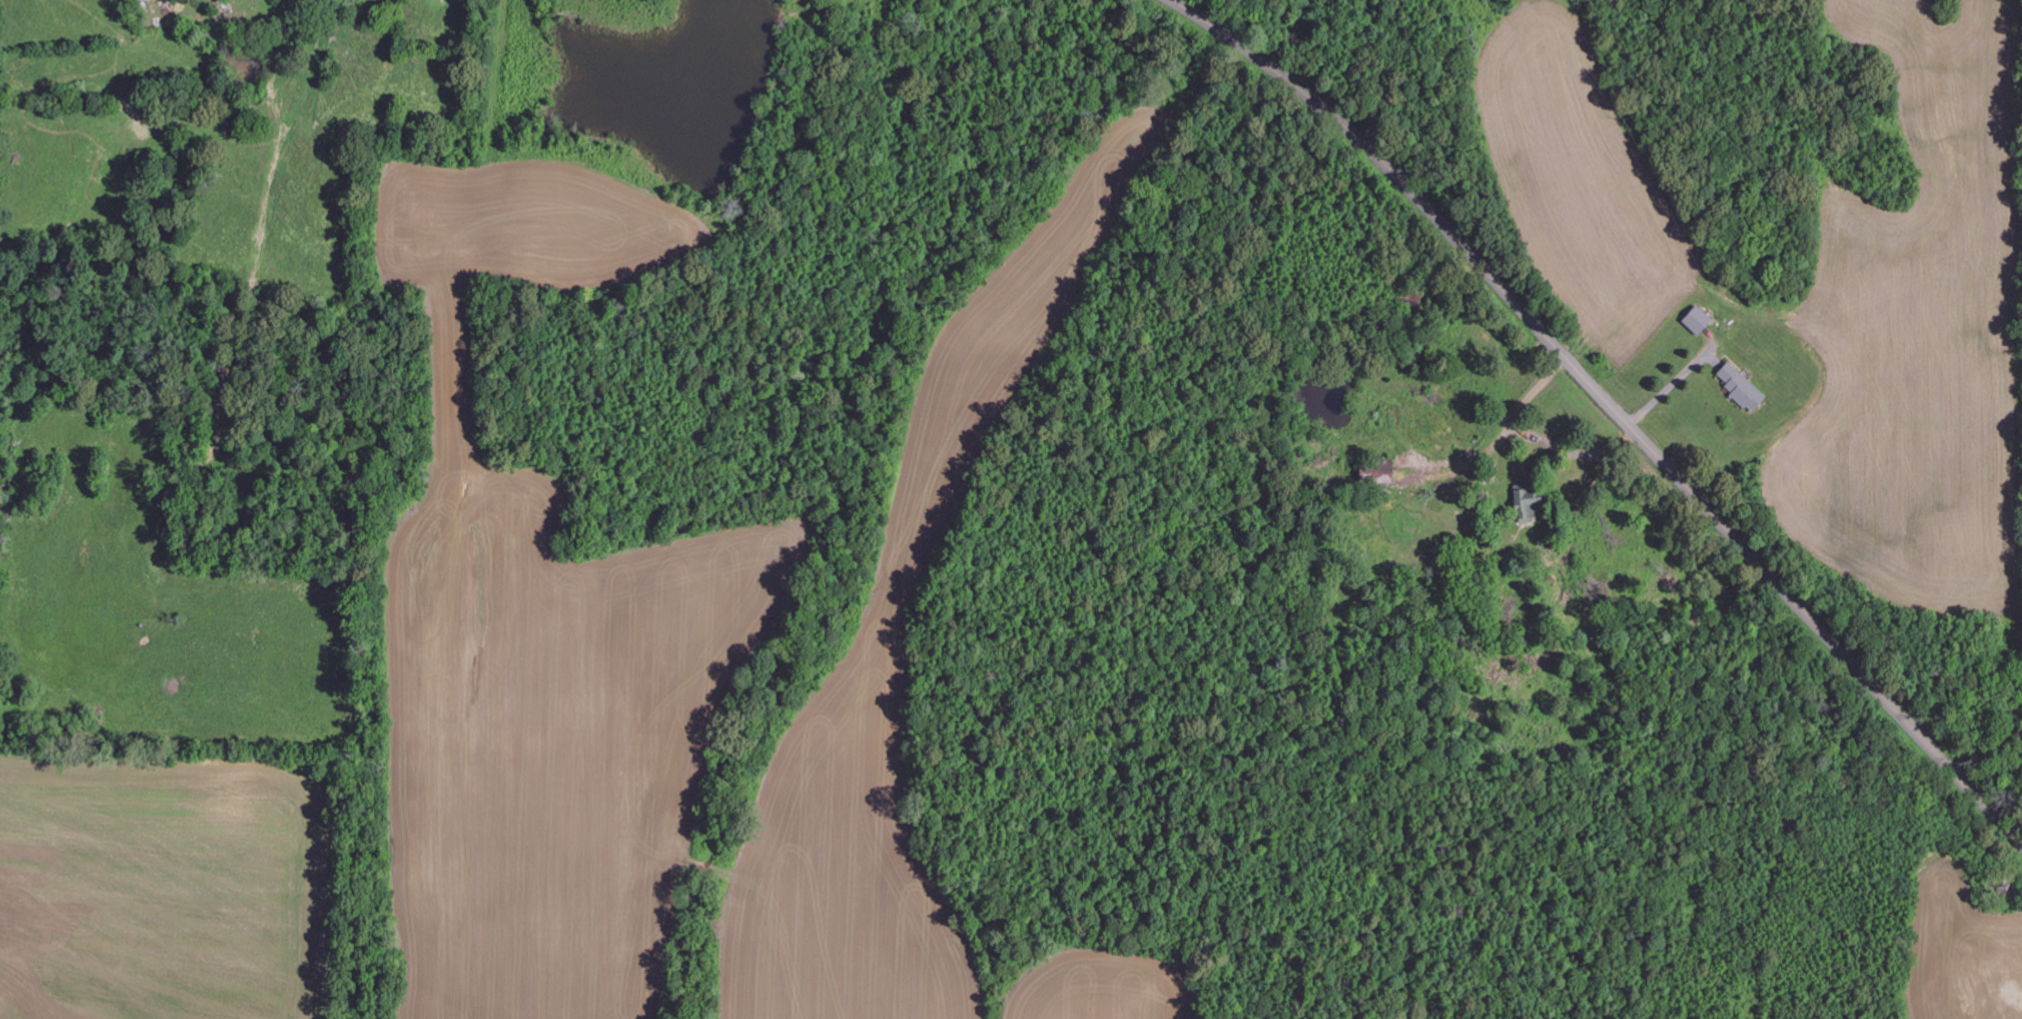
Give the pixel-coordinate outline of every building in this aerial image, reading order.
[(1681,319),(1695,332),(1710,318),(1703,311),(1696,304),(1681,319)] [(1726,359),(1763,394),(1749,408),(1745,403),(1742,407),(1726,392),(1729,389),(1724,383),(1726,381),(1715,371),(1726,359)]
